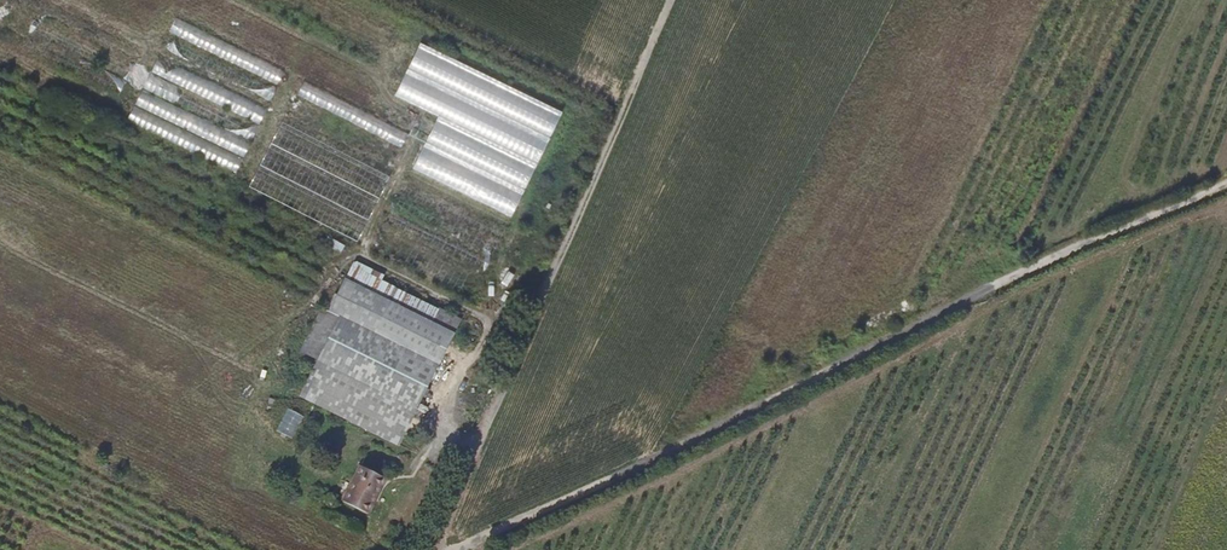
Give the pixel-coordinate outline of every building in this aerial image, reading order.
[(412,173),(514,216),(560,107),(416,46),(394,98),(436,116),(412,173)] [(315,362),(297,402),(400,448),(459,319),(380,284),(384,276),(351,262),(326,317),(317,312),(298,355),(315,362)] [(358,467),(338,505),(366,520),(386,482),(358,467)]
